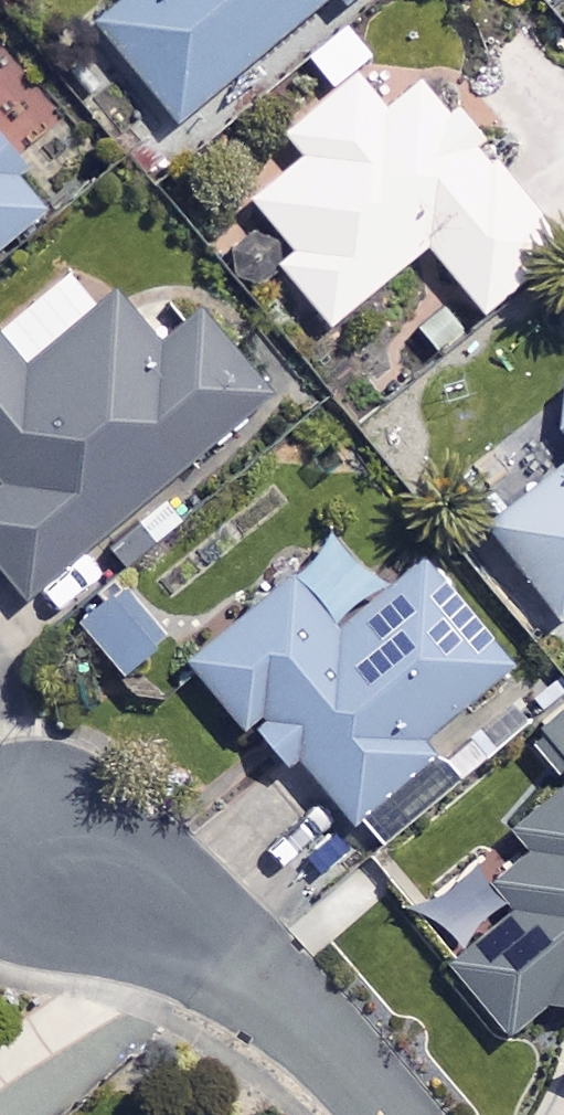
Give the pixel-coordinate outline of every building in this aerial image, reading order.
[(95,22),(177,122),(327,0),(123,0),(95,22)] [(384,114),(356,79),(288,133),(308,158),(255,200),(296,252),(281,264),(331,325),(430,245),(485,313),(563,250),(426,80),(384,114)] [(0,161),(0,249),(43,214),(0,161)] [(116,296),(29,372),(0,338),(0,572),(28,605),(276,393),(204,310),(160,348),(116,296)] [(552,406),(563,423),(563,397),(552,406)] [(492,524),(559,618),(563,615),(563,473),(492,524)] [(387,595),(337,536),(189,661),(282,771),(300,756),(356,824),(437,756),(424,740),(520,659),(433,556),(387,595)] [(167,637),(124,585),(78,622),(121,675),(167,637)] [(543,726),(563,756),(563,711),(543,726)] [(412,923),(508,1040),(552,1004),(563,1006),(563,799),(412,923)]
